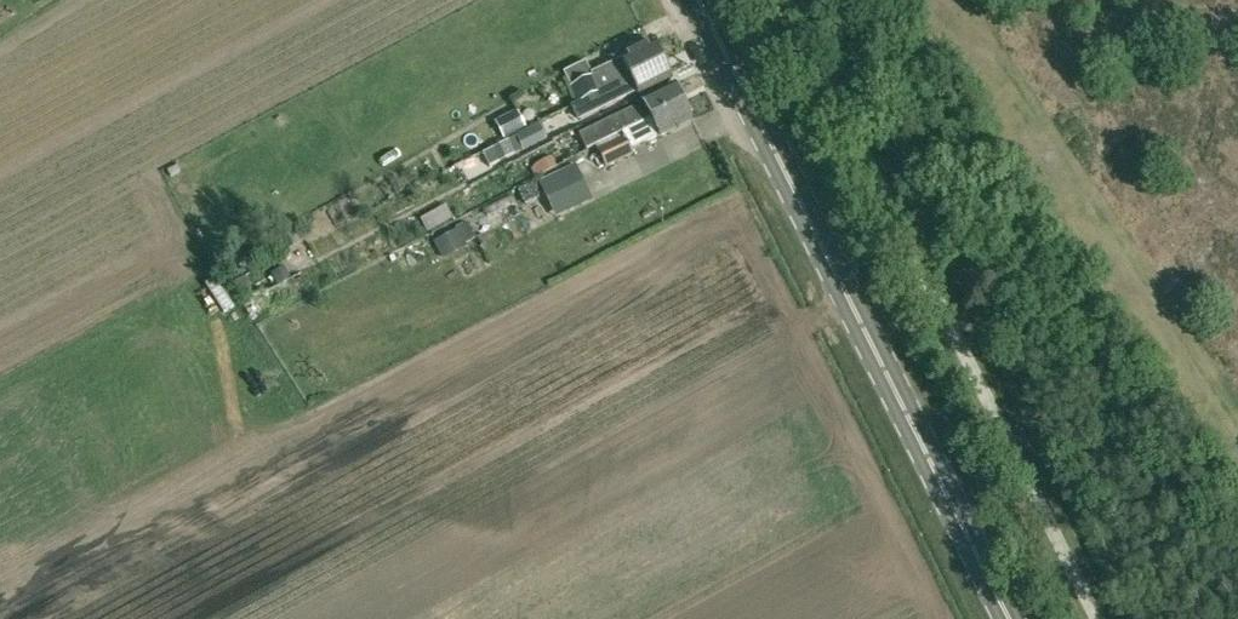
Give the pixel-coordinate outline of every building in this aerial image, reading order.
[(585,62),(580,65),(562,74),(571,88),(570,89),(577,103),(662,63),(653,44),(620,59),(621,60),(591,74),(585,62)] [(577,103),(578,104),(573,107),(581,121),(637,92),(639,96),(671,81),(662,63),(577,103)] [(630,130),(683,104),(674,86),(641,101),(642,105),(580,137),(587,151),(622,134),(630,130)] [(691,123),(683,104),(630,130),(622,134),(630,151),(658,138),(659,138),(691,123)] [(516,112),(494,123),(503,140),(524,129),(516,112)] [(596,150),(606,169),(633,156),(623,137),(596,150)] [(516,154),(514,149),(509,141),(482,155),(489,168),(516,154)] [(555,168),(550,157),(534,165),(530,170),(534,179),(555,168)] [(547,202),(584,184),(576,166),(539,184),(547,202)] [(518,192),(525,206),(540,199),(533,185),(518,192)] [(441,226),(434,212),(420,220),(427,234),(441,226)] [(443,261),(466,250),(457,231),(434,243),(443,261)] [(245,294),(238,280),(229,284),(236,299),(245,294)]
